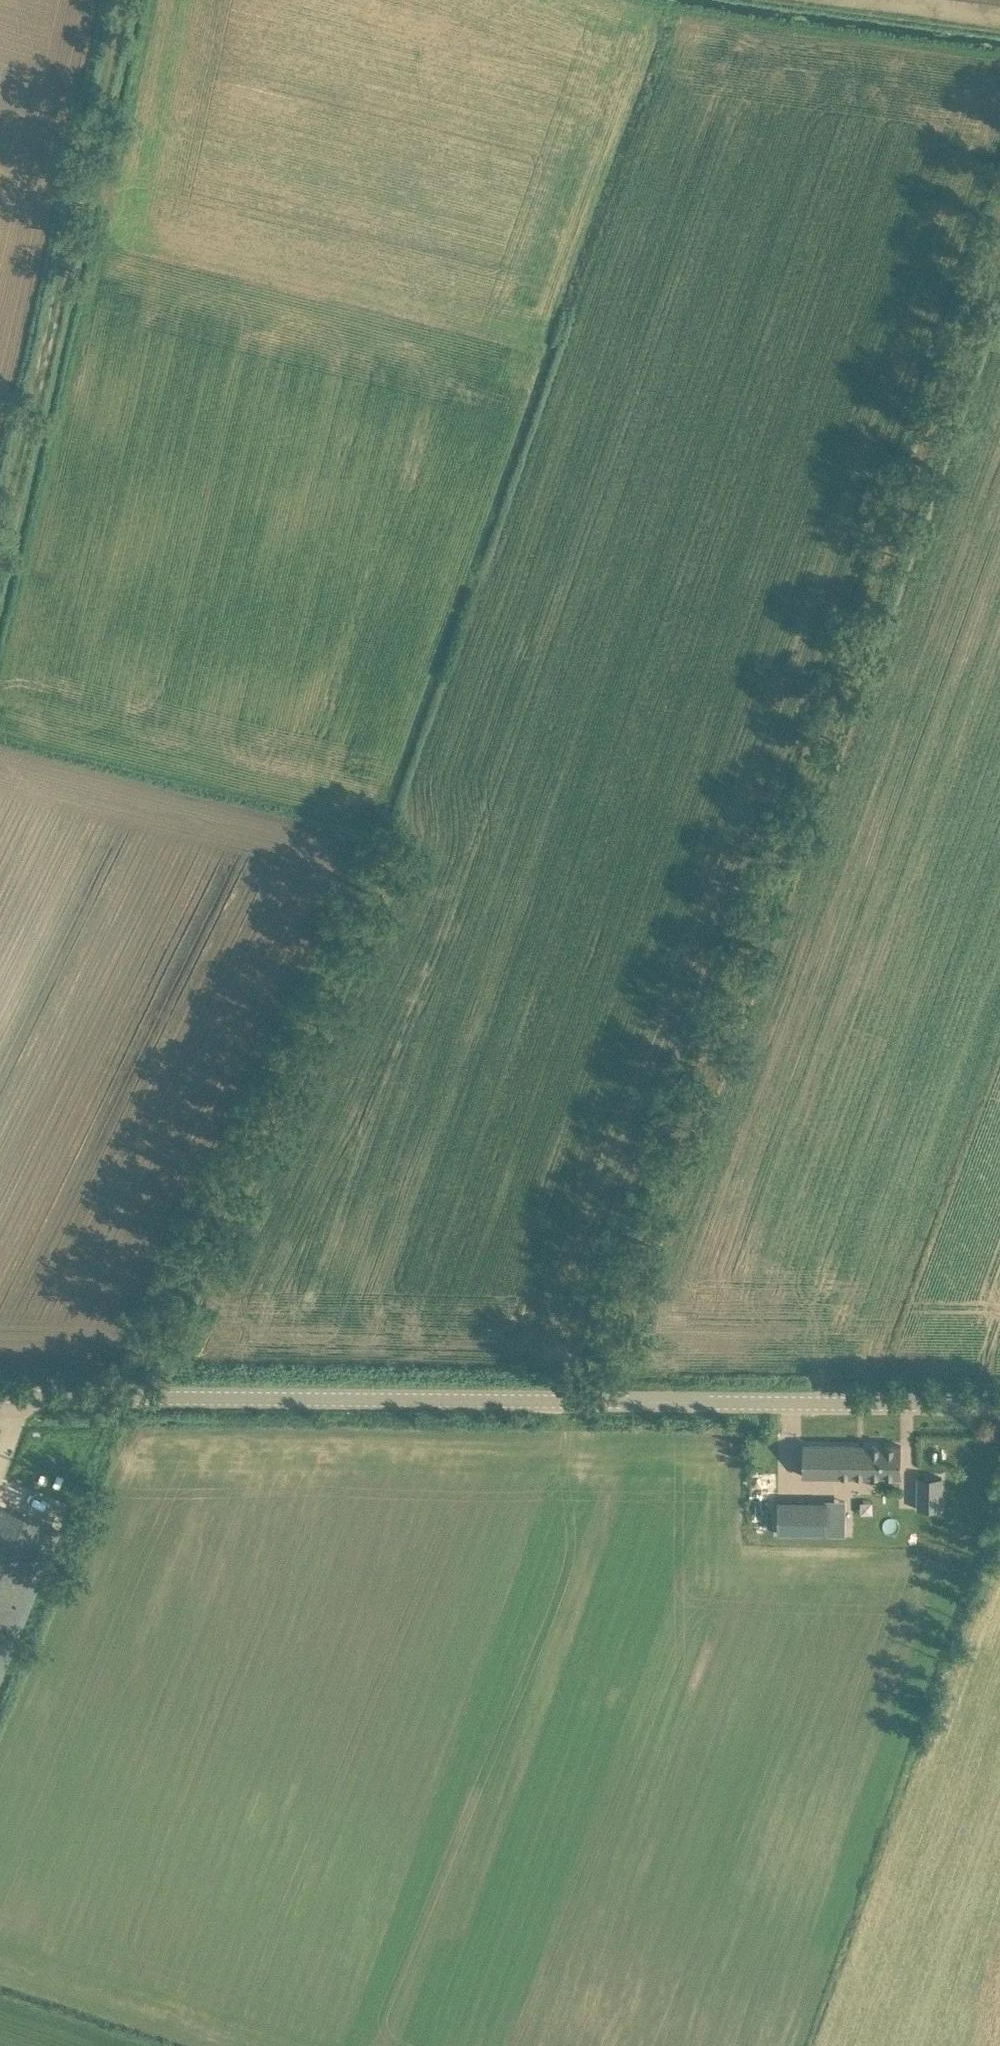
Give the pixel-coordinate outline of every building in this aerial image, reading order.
[(901,1464),(901,1444),(804,1443),(803,1463),(803,1475),(901,1476),(901,1464)] [(942,1476),(918,1476),(918,1509),(942,1509),(942,1476)] [(778,1500),(778,1532),(828,1533),(829,1507),(811,1507),(811,1501),(778,1500)] [(52,1527),(0,1506),(0,1688),(63,1531),(52,1527)]
